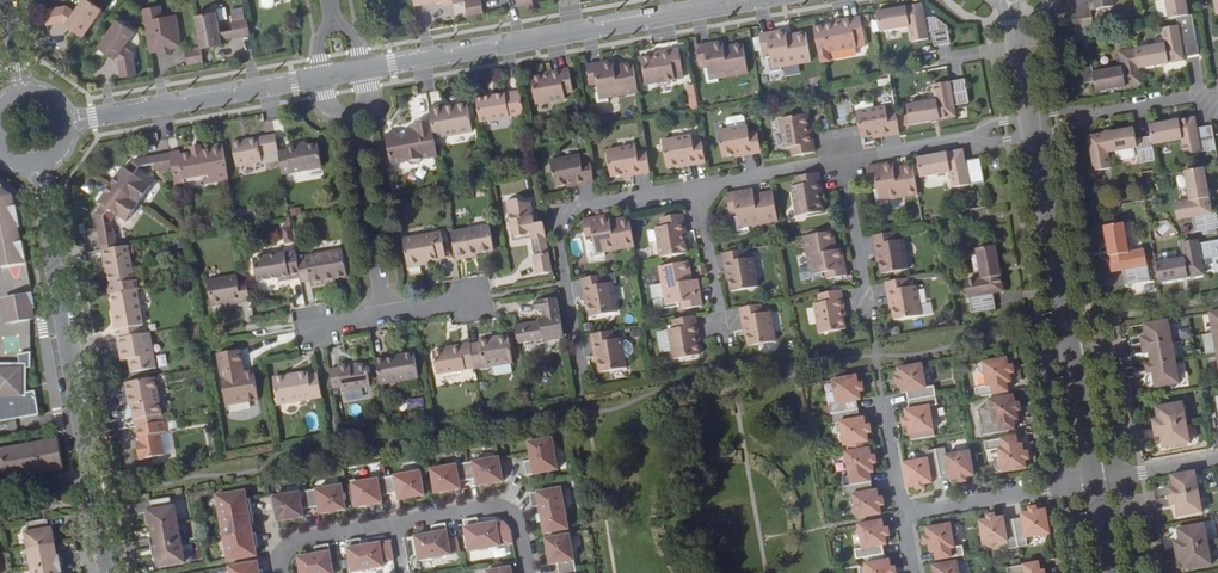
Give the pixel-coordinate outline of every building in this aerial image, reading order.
[(72,29),(83,36),(102,9),(90,0),(82,0),(72,13),(64,8),(64,10),(65,18),(75,25),(72,29)] [(468,16),(484,13),(482,0),(466,0),(466,1),(468,16)] [(1073,3),(1076,20),(1093,17),(1091,3),(1096,3),(1097,9),(1114,6),(1114,0),(1075,0),(1073,3)] [(1190,15),(1188,0),(1164,0),(1168,19),(1175,18),(1190,15)] [(142,8),(150,53),(161,50),(163,50),(162,44),(166,44),(167,49),(171,49),(182,47),(176,14),(163,16),(161,5),(142,8)] [(899,14),(899,9),(876,13),(879,32),(909,27),(912,42),(928,39),(927,33),(932,32),(935,46),(950,43),(947,27),(935,18),(924,19),(922,5),(906,8),(907,13),(899,14)] [(46,25),(62,22),(59,6),(44,9),(46,25)] [(62,22),(72,29),(75,25),(65,18),(64,10),(64,8),(61,6),(59,6),(62,22)] [(217,11),(195,15),(201,46),(201,47),(214,45),(213,41),(222,40),(231,38),(230,30),(229,30),(220,32),(217,11)] [(1198,37),(1194,15),(1190,15),(1175,18),(1177,27),(1162,30),(1163,34),(1164,43),(1136,49),(1139,68),(1159,64),(1159,61),(1167,60),(1167,63),(1185,59),(1185,56),(1201,54),(1198,37)] [(838,26),(837,24),(824,26),(829,53),(858,47),(857,41),(866,40),(862,17),(844,21),(845,25),(838,26)] [(129,55),(130,53),(123,48),(135,32),(117,19),(97,46),(108,53),(110,50),(120,57),(129,55)] [(235,37),(250,34),(247,19),(232,21),(233,30),(235,37)] [(789,40),(789,36),(787,31),(761,35),(765,55),(771,54),(772,57),(769,58),(771,72),(783,70),(782,67),(812,62),(807,33),(797,34),(795,39),(789,40)] [(725,51),(724,47),(723,41),(697,46),(701,66),(707,65),(708,68),(705,69),(708,83),(719,81),(719,78),(748,73),(743,44),(733,45),(731,50),(725,51)] [(188,65),(204,62),(201,47),(201,46),(185,49),(188,65)] [(656,59),(655,56),(642,59),(647,85),(676,80),(675,74),(683,72),(680,49),(662,53),(663,57),(656,59)] [(1126,86),(1142,83),(1139,68),(1136,49),(1121,51),(1123,65),(1094,70),(1091,57),(1076,60),(1080,80),(1095,78),(1097,91),(1118,88),(1118,85),(1126,83),(1126,86)] [(118,61),(120,57),(110,50),(108,53),(118,61)] [(137,74),(134,58),(118,61),(121,77),(137,74)] [(638,93),(633,64),(623,65),(622,70),(616,72),(615,67),(614,62),(587,67),(591,86),(597,85),(598,89),(595,89),(598,103),(609,101),(609,99),(638,93)] [(547,79),(546,76),(532,79),(537,105),(566,100),(565,93),(574,92),(570,70),(552,73),(553,78),(547,79)] [(938,115),(939,119),(955,116),(954,106),(969,103),(965,79),(934,85),(936,101),(907,106),(910,125),(933,120),(932,116),(938,115)] [(525,117),(520,93),(476,101),(480,125),(525,117)] [(447,107),(429,110),(431,123),(435,140),(473,133),(468,107),(448,111),(447,107)] [(845,123),(845,107),(835,108),(835,123),(845,123)] [(857,112),(859,126),(862,138),(875,136),(874,133),(882,132),(883,137),(900,134),(896,111),(888,113),(887,107),(857,112)] [(791,148),(793,157),(815,153),(812,135),(808,136),(807,129),(809,129),(807,115),(780,119),(785,149),(791,148)] [(1217,147),(1217,141),(1215,124),(1199,127),(1197,115),(1180,119),(1180,123),(1172,124),(1172,120),(1149,125),(1151,136),(1153,145),(1183,139),(1186,154),(1217,147)] [(419,162),(438,159),(435,140),(431,123),(412,126),(414,137),(401,140),(394,134),(383,136),(389,168),(406,164),(409,167),(415,167),(419,162)] [(743,156),(753,154),(749,133),(748,125),(718,131),(723,157),(736,155),(736,152),(742,151),(743,156)] [(1155,159),(1153,145),(1151,136),(1137,139),(1135,127),(1114,131),(1114,134),(1107,136),(1107,132),(1089,136),(1096,170),(1113,167),(1110,152),(1138,147),(1141,162),(1155,159)] [(753,154),(762,153),(758,131),(749,133),(753,154)] [(278,153),(275,132),(267,134),(270,154),(278,153)] [(261,155),(270,154),(267,134),(255,136),(255,139),(231,143),(236,167),(262,163),(261,155)] [(688,166),(706,163),(702,140),(693,142),(692,136),(663,141),(667,167),(680,165),(679,162),(687,161),(688,166)] [(278,153),(282,174),(321,168),(317,146),(305,148),(297,149),(295,144),(285,145),(286,151),(278,153)] [(632,176),(650,173),(647,152),(638,154),(636,146),(607,151),(612,177),(624,175),(624,172),(631,171),(632,176)] [(228,178),(223,149),(185,156),(183,149),(169,151),(172,169),(174,183),(204,177),(205,182),(228,178)] [(172,169),(169,151),(154,154),(156,163),(157,172),(172,169)] [(941,159),(940,155),(918,159),(922,178),(951,173),(953,188),(985,183),(981,159),(966,161),(964,151),(948,154),(948,158),(941,159)] [(141,165),(156,163),(154,154),(139,157),(141,165)] [(576,186),(585,185),(582,164),(581,156),(551,161),(556,187),(568,185),(567,182),(575,181),(576,186)] [(122,163),(107,183),(138,204),(152,185),(135,172),(141,165),(139,157),(133,158),(127,167),(122,163)] [(591,162),(582,164),(585,185),(595,183),(591,162)] [(894,163),(867,168),(869,183),(870,188),(877,187),(878,190),(875,191),(878,205),(889,203),(888,201),(918,195),(913,165),(904,167),(902,171),(895,173),(895,168),(894,163)] [(1197,232),(1217,228),(1217,213),(1217,212),(1214,212),(1211,196),(1208,196),(1206,189),(1210,189),(1205,168),(1205,167),(1186,171),(1186,172),(1191,200),(1175,202),(1179,220),(1195,218),(1197,232)] [(817,192),(823,191),(819,173),(797,177),(798,186),(792,187),(797,216),(823,212),(821,198),(819,198),(817,192)] [(138,204),(107,183),(96,199),(100,202),(94,212),(95,218),(104,216),(109,208),(126,221),(138,204)] [(0,185),(0,267),(26,262),(22,240),(20,241),(17,227),(20,227),(14,195),(0,185)] [(778,221),(773,191),(763,193),(761,198),(755,199),(754,195),(753,189),(727,195),(730,215),(737,213),(737,216),(735,217),(737,232),(749,229),(749,227),(778,221)] [(534,276),(552,272),(543,223),(535,224),(531,199),(505,203),(508,218),(505,223),(510,225),(513,242),(527,239),(534,276)] [(661,258),(687,253),(685,239),(682,240),(681,234),(686,233),(683,214),(663,218),(664,227),(656,229),(661,258)] [(635,247),(630,218),(620,220),(618,224),(612,225),(611,221),(610,215),(583,221),(587,240),(593,239),(594,243),(591,243),(593,258),(606,256),(605,253),(635,247)] [(107,230),(104,216),(95,218),(98,232),(107,230)] [(1114,255),(1110,256),(1113,273),(1124,271),(1127,285),(1149,281),(1144,249),(1130,252),(1124,222),(1105,226),(1109,247),(1112,247),(1114,255)] [(450,232),(456,260),(465,258),(464,255),(476,253),(493,250),(489,226),(450,232)] [(283,245),(294,243),(291,227),(280,230),(283,245)] [(98,232),(101,250),(119,247),(116,229),(107,230),(98,232)] [(416,262),(426,260),(445,258),(440,231),(401,238),(407,267),(416,266),(416,262)] [(835,242),(833,231),(804,236),(809,266),(806,267),(809,278),(823,276),(822,273),(826,273),(827,280),(847,276),(842,249),(837,250),(832,251),(831,244),(835,242)] [(895,232),(873,236),(876,255),(881,254),(883,261),(880,261),(882,275),(908,270),(903,240),(896,241),(895,232)] [(1158,284),(1181,280),(1180,277),(1188,276),(1188,279),(1205,275),(1203,259),(1217,256),(1217,240),(1200,243),(1199,239),(1182,242),(1185,257),(1156,263),(1154,263),(1158,279),(1158,284)] [(119,247),(101,250),(104,263),(108,262),(110,273),(112,282),(112,284),(108,285),(110,294),(136,289),(140,289),(138,280),(135,280),(135,277),(129,245),(119,247)] [(995,269),(1000,268),(996,246),(977,250),(982,279),(967,282),(972,313),(996,309),(994,293),(1004,291),(1001,275),(996,276),(995,269)] [(744,250),(722,254),(725,273),(730,272),(731,278),(729,279),(731,292),(758,287),(753,258),(745,259),(744,250)] [(297,259),(296,251),(252,259),(256,282),(277,279),(289,276),(289,280),(300,278),(297,259)] [(305,258),(310,282),(311,288),(327,285),(325,279),(333,278),(345,276),(340,252),(305,258)] [(300,278),(301,283),(310,282),(305,258),(297,259),(300,278)] [(687,275),(691,273),(689,262),(659,267),(665,297),(662,298),(664,310),(678,307),(679,311),(703,307),(698,280),(692,281),(688,281),(687,275)] [(601,276),(581,280),(583,288),(584,298),(589,298),(591,304),(588,304),(590,318),(617,313),(611,284),(603,285),(601,276)] [(233,306),(251,304),(247,282),(240,283),(239,277),(208,282),(212,307),(227,304),(233,303),(233,306)] [(906,279),(886,283),(889,302),(894,301),(895,308),(892,309),(895,321),(922,316),(916,287),(908,288),(906,279)] [(136,289),(110,294),(112,305),(114,314),(110,315),(113,331),(118,330),(119,338),(140,334),(139,326),(143,325),(136,289)] [(846,328),(843,316),(841,316),(840,309),(845,308),(841,290),(819,294),(820,303),(814,304),(819,333),(846,328)] [(6,322),(36,317),(31,291),(1,296),(6,322)] [(516,324),(519,344),(563,336),(557,298),(534,302),(535,310),(541,309),(543,319),(516,324)] [(920,304),(923,316),(933,314),(930,302),(920,304)] [(760,305),(740,309),(741,318),(762,314),(760,305)] [(1217,331),(1217,310),(1210,312),(1213,332),(1217,331)] [(762,314),(741,318),(743,326),(748,326),(750,333),(746,333),(749,345),(775,341),(770,313),(762,314)] [(700,355),(698,342),(695,342),(694,335),(699,334),(695,316),(673,321),(675,330),(668,331),(674,359),(700,355)] [(1169,319),(1144,323),(1147,336),(1141,337),(1143,344),(1172,339),(1169,319)] [(18,345),(30,345),(29,323),(7,324),(7,334),(17,333),(18,345)] [(611,332),(591,335),(594,353),(599,353),(600,360),(598,360),(600,373),(626,368),(622,340),(613,341),(611,332)] [(119,338),(116,339),(118,353),(125,351),(127,361),(128,373),(156,368),(149,333),(140,334),(119,338)] [(480,341),(485,368),(514,363),(509,336),(480,341)] [(1172,339),(1143,344),(1144,354),(1149,353),(1151,363),(1176,359),(1172,339)] [(438,376),(475,370),(470,341),(462,343),(462,346),(442,349),(434,350),(438,376)] [(40,413),(35,389),(28,391),(27,365),(32,365),(32,349),(18,351),(20,361),(0,361),(0,419),(40,413)] [(239,350),(214,354),(223,407),(257,401),(251,372),(242,373),(239,350)] [(125,351),(118,353),(120,362),(127,361),(125,351)] [(376,358),(380,383),(418,377),(413,351),(395,354),(396,358),(387,359),(386,356),(376,358)] [(165,356),(156,358),(158,369),(167,367),(165,356)] [(975,387),(976,396),(1009,390),(1008,382),(1012,382),(1010,373),(1009,365),(1007,357),(982,361),(986,385),(975,387)] [(1151,363),(1146,364),(1148,374),(1153,373),(1156,388),(1180,384),(1176,359),(1151,363)] [(328,369),(332,389),(340,388),(341,391),(369,386),(366,364),(355,366),(346,367),(345,363),(336,365),(336,367),(328,369)] [(927,386),(923,364),(898,368),(899,375),(901,383),(902,392),(906,391),(908,399),(936,394),(934,385),(927,386)] [(277,404),(322,397),(317,373),(309,374),(308,369),(272,375),(277,404)] [(859,382),(858,375),(832,380),(836,403),(829,404),(831,414),(859,409),(858,400),(862,399),(861,390),(859,382)] [(164,414),(156,376),(125,382),(128,398),(132,397),(134,404),(136,418),(164,414)] [(938,404),(936,394),(908,399),(909,409),(905,409),(907,418),(908,426),(910,435),(934,430),(930,406),(938,404)] [(1017,410),(1015,402),(1014,394),(989,398),(993,423),(982,425),(983,435),(1016,429),(1014,420),(1018,419),(1017,410)] [(1155,419),(1157,428),(1187,422),(1183,402),(1156,407),(1158,419),(1155,419)] [(859,409),(831,414),(832,424),(840,423),(844,447),(847,446),(847,451),(868,447),(867,442),(869,442),(868,432),(866,424),(865,416),(861,417),(859,409)] [(169,421),(137,426),(139,438),(140,443),(137,443),(140,458),(167,453),(163,434),(172,433),(169,421)] [(1187,422),(1157,428),(1158,437),(1161,436),(1163,448),(1190,444),(1187,422)] [(1018,443),(1017,435),(984,440),(986,450),(997,448),(1001,472),(1027,468),(1025,459),(1024,451),(1022,442),(1018,443)] [(63,469),(58,439),(0,449),(0,480),(63,469)] [(534,462),(526,463),(528,477),(531,477),(560,472),(558,463),(560,460),(559,454),(557,453),(555,440),(531,444),(534,462)] [(847,451),(845,451),(849,476),(842,477),(843,486),(872,481),(870,473),(875,472),(875,471),(873,463),(872,454),(870,447),(868,447),(847,451)] [(945,447),(936,448),(941,477),(949,476),(950,480),(958,478),(966,477),(975,475),(970,449),(947,454),(945,447)] [(927,458),(904,462),(908,487),(917,486),(925,484),(933,483),(932,478),(941,477),(936,448),(926,451),(927,458)] [(487,461),(467,465),(469,482),(478,480),(479,487),(505,483),(501,459),(497,460),(494,458),(489,458),(487,461)] [(436,494),(463,490),(461,483),(469,482),(467,465),(446,468),(443,466),(437,467),(435,470),(432,471),(436,494)] [(1195,470),(1171,474),(1173,487),(1168,488),(1169,496),(1199,491),(1195,470)] [(408,475),(388,478),(391,495),(399,494),(401,501),(426,496),(422,473),(419,473),(416,471),(410,472),(408,475)] [(358,508),(384,504),(383,497),(391,495),(388,478),(367,482),(364,480),(359,481),(357,484),(353,484),(358,508)] [(872,481),(843,486),(846,497),(853,496),(856,518),(882,513),(881,504),(879,497),(878,489),(873,489),(872,481)] [(330,489),(309,492),(312,509),(321,508),(322,514),(347,510),(343,486),(340,487),(337,485),(332,486),(330,489)] [(563,489),(534,494),(531,495),(534,509),(542,507),(545,526),(568,521),(566,509),(568,505),(567,500),(564,498),(563,489)] [(250,505),(249,500),(247,490),(218,496),(219,506),(217,508),(218,515),(221,515),(221,519),(254,513),(253,504),(250,505)] [(1199,491),(1169,496),(1170,505),(1176,504),(1178,515),(1202,511),(1199,491)] [(278,497),(275,498),(280,522),(305,518),(304,510),(312,509),(309,492),(287,496),(285,494),(280,495),(278,497)] [(172,497),(153,501),(154,509),(151,510),(154,526),(180,522),(177,505),(174,506),(172,497)] [(1027,538),(1050,533),(1046,508),(1037,509),(1029,511),(1020,513),(1021,517),(1013,518),(1018,547),(1028,545),(1027,538)] [(256,521),(254,513),(221,519),(222,521),(220,523),(221,530),(223,531),(225,540),(255,535),(254,527),(253,522),(256,521)] [(1008,549),(1018,547),(1013,518),(1004,519),(1004,515),(995,517),(987,518),(979,519),(983,545),(1007,541),(1008,549)] [(480,526),(479,519),(465,522),(467,536),(470,553),(478,551),(481,553),(488,552),(489,549),(502,547),(498,523),(480,526)] [(883,519),(857,524),(862,549),(855,550),(856,560),(885,555),(884,552),(883,545),(888,544),(888,543),(886,535),(885,527),(883,519)] [(26,549),(53,544),(50,527),(47,528),(46,520),(25,524),(26,531),(23,532),(26,549)] [(180,522),(154,526),(156,538),(152,539),(153,547),(183,542),(180,522)] [(934,550),(936,559),(964,555),(962,545),(955,547),(950,523),(926,527),(927,535),(928,543),(930,551),(934,550)] [(1176,540),(1178,549),(1208,544),(1204,523),(1177,528),(1179,540),(1176,540)] [(452,556),(450,539),(447,524),(433,527),(434,534),(416,537),(420,561),(432,559),(435,561),(442,560),(443,557),(452,556)] [(255,535),(225,540),(226,543),(224,545),(224,549),(227,550),(229,562),(259,557),(258,548),(257,543),(260,543),(258,535),(255,535)] [(573,540),(572,536),(548,540),(552,566),(559,564),(560,572),(578,569),(574,550),(576,547),(575,541),(573,540)] [(362,539),(348,542),(351,556),(353,572),(363,571),(365,572),(367,572),(370,572),(372,570),(385,567),(381,543),(364,547),(362,539)] [(183,542),(153,547),(155,556),(159,555),(161,567),(187,562),(183,542)] [(30,569),(60,564),(58,555),(55,555),(53,544),(26,549),(30,569)] [(1208,544),(1178,549),(1179,557),(1182,557),(1184,568),(1211,563),(1208,544)] [(333,559),(330,545),(315,548),(316,555),(299,558),(301,572),(335,572),(333,559)] [(864,563),(866,572),(893,572),(891,566),(890,559),(864,563)] [(261,570),(260,561),(230,567),(231,572),(262,572),(261,570)] [(958,561),(932,565),(933,572),(960,572),(958,561)] [(1007,567),(1008,572),(1045,572),(1045,569),(1040,570),(1039,561),(1021,564),(1007,567)] [(59,572),(61,572),(60,564),(30,569),(30,572),(59,572)]
